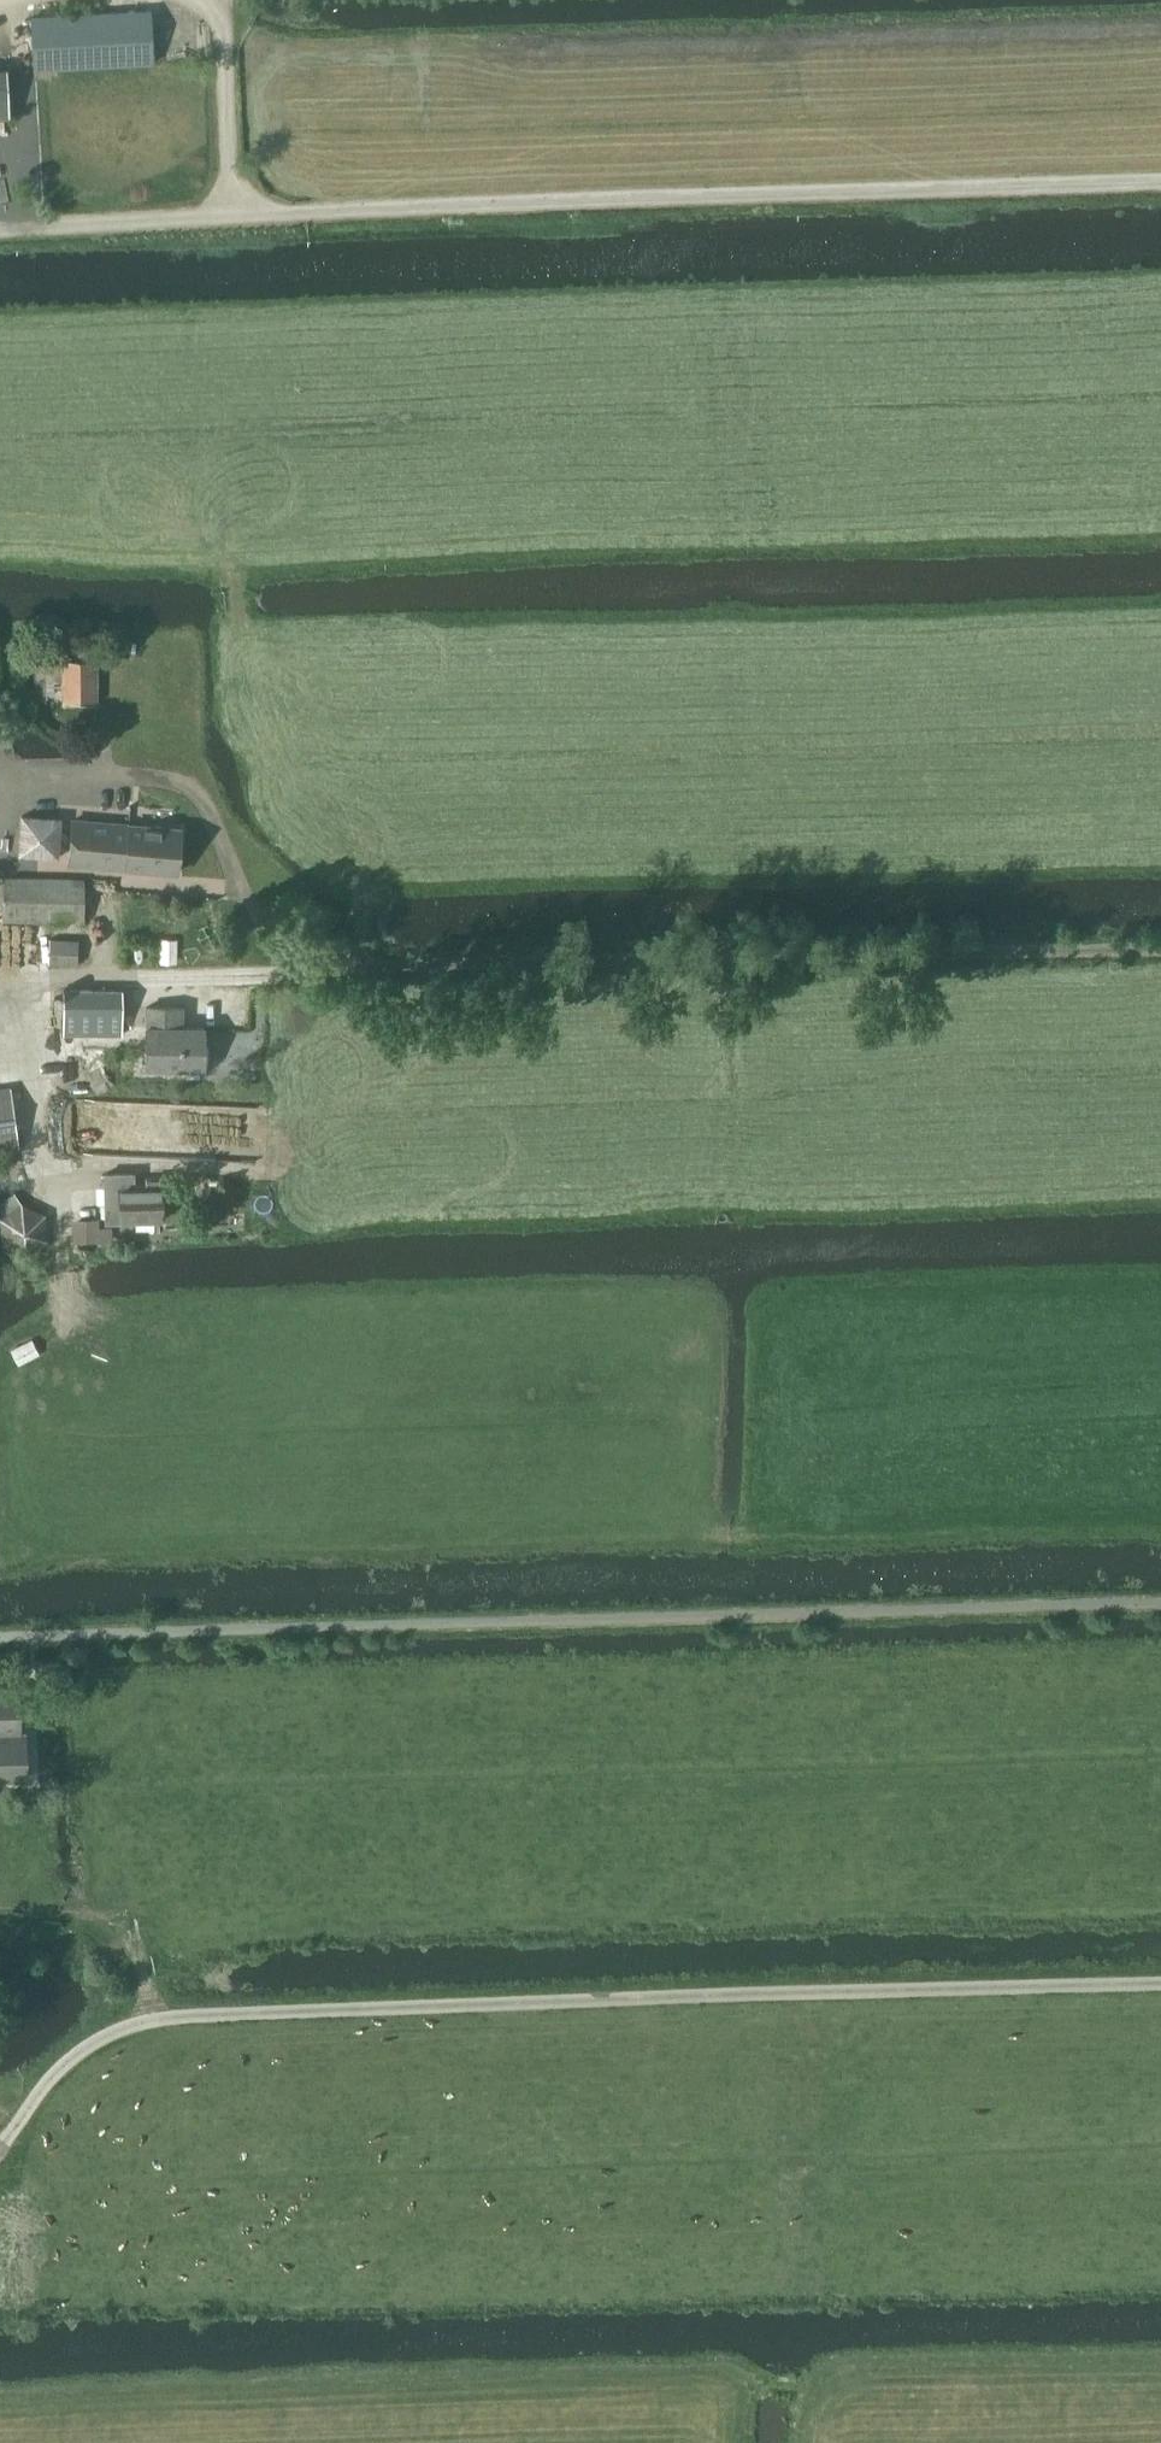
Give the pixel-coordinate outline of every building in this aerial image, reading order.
[(36,16),(33,17),(36,68),(153,62),(150,10),(72,14),(36,16)] [(10,116),(7,67),(0,68),(0,117),(10,116)] [(97,659),(92,659),(92,649),(79,649),(79,659),(36,660),(36,680),(65,680),(65,701),(97,700),(97,659)] [(59,856),(62,817),(23,815),(21,853),(59,856)] [(126,867),(129,824),(72,820),(70,862),(126,867)] [(178,871),(181,828),(129,824),(126,867),(178,871)] [(83,921),(83,878),(4,876),(4,920),(83,921)] [(79,965),(79,938),(50,938),(49,964),(79,965)] [(123,1034),(123,989),(65,989),(65,1033),(123,1034)] [(183,1026),(183,1006),(147,1006),(146,1067),(204,1068),(205,1026),(183,1026)] [(11,1085),(0,1087),(0,1150),(20,1147),(11,1085)] [(163,1221),(163,1182),(135,1182),(135,1171),(103,1172),(105,1221),(163,1221)] [(20,1732),(19,1687),(0,1687),(0,1733),(20,1732)] [(26,1746),(25,1732),(20,1732),(0,1733),(0,1779),(27,1778),(26,1746)]
